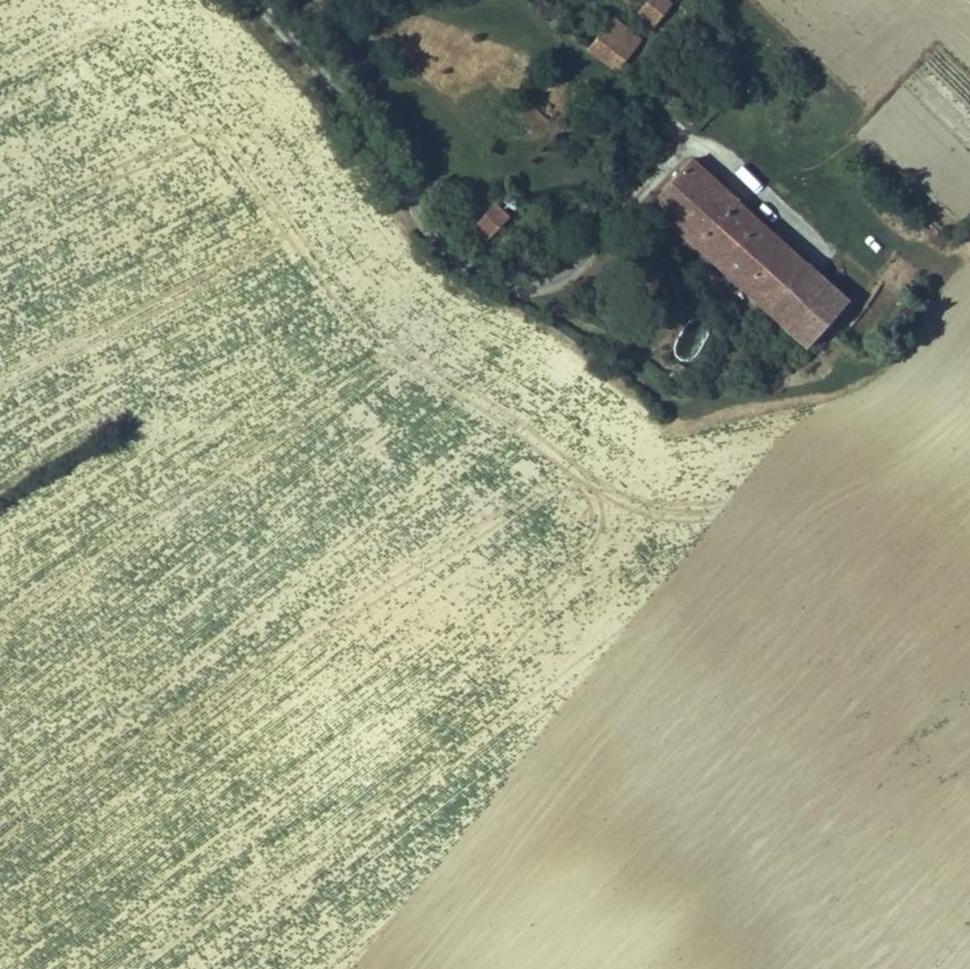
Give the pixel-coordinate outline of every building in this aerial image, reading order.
[(669,21),(688,1),(686,0),(650,0),(648,1),(669,21)] [(621,67),(653,34),(624,4),(592,37),(621,67)] [(772,298),(808,261),(698,161),(661,196),(772,298)] [(497,203),(473,225),(488,241),(512,219),(497,203)] [(845,300),(808,261),(772,298),(810,333),(845,300)]
